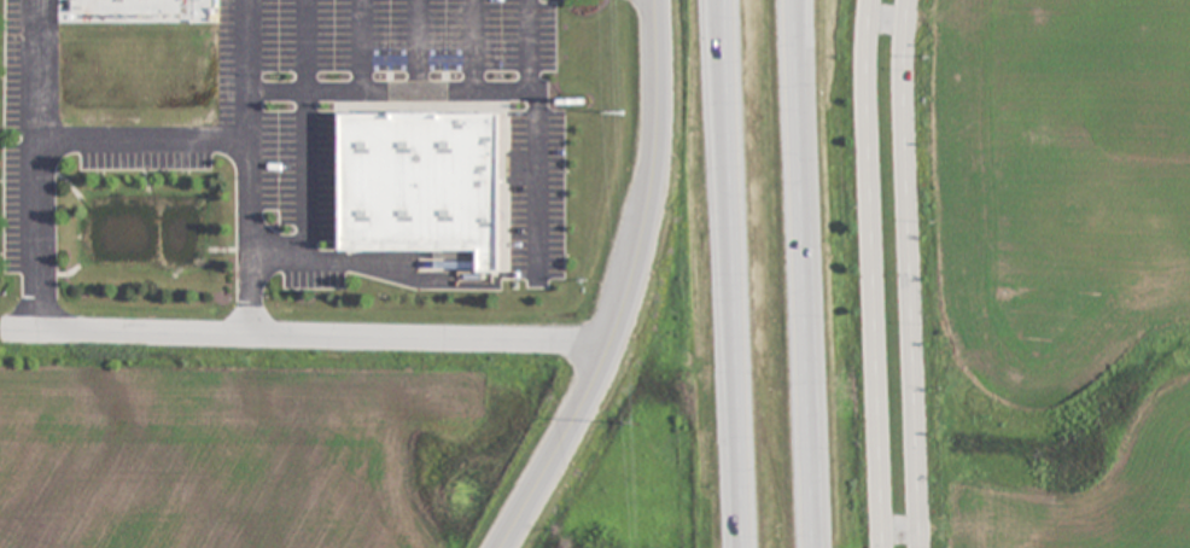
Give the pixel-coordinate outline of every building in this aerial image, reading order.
[(501,113),(442,113),(442,111),(392,112),(392,113),(342,113),(342,250),(479,249),(479,272),(503,270),(501,113)]
